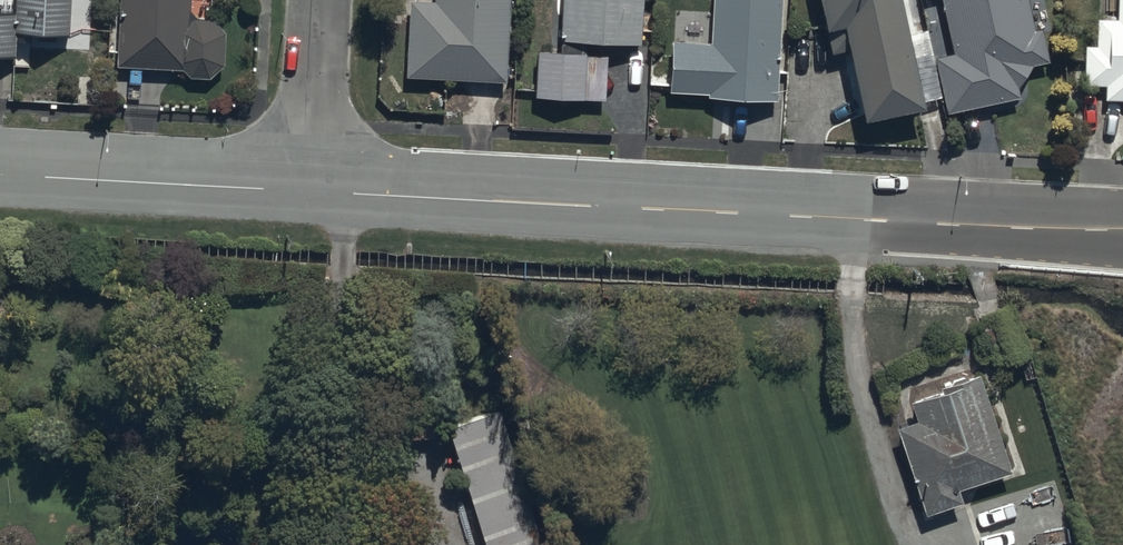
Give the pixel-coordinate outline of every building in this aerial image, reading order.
[(0,2),(0,53),(14,53),(15,29),(66,31),(67,0),(16,0),(16,2),(0,2)] [(114,60),(176,63),(175,70),(209,71),(222,58),(223,26),(212,15),(190,14),(190,0),(117,0),(114,60)] [(508,0),(406,0),(404,73),(431,74),(505,76),(508,0)] [(637,37),(640,0),(562,0),(560,33),(602,35),(637,37)] [(706,37),(669,35),(667,89),(776,93),(779,0),(708,0),(706,37)] [(922,96),(900,0),(816,0),(828,49),(846,45),(861,110),(922,96)] [(947,108),(1019,92),(1012,62),(1040,56),(1028,0),(942,0),(952,48),(934,51),(947,108)] [(1115,13),(1105,13),(1092,13),(1092,40),(1083,39),(1082,79),(1103,80),(1102,93),(1112,94),(1122,94),(1122,0),(1116,0),(1115,13)] [(534,90),(604,95),(607,49),(537,45),(534,90)] [(907,389),(916,416),(893,424),(923,510),(961,497),(956,482),(1009,465),(976,366),(907,389)] [(450,425),(487,544),(550,544),(507,407),(450,425)]
